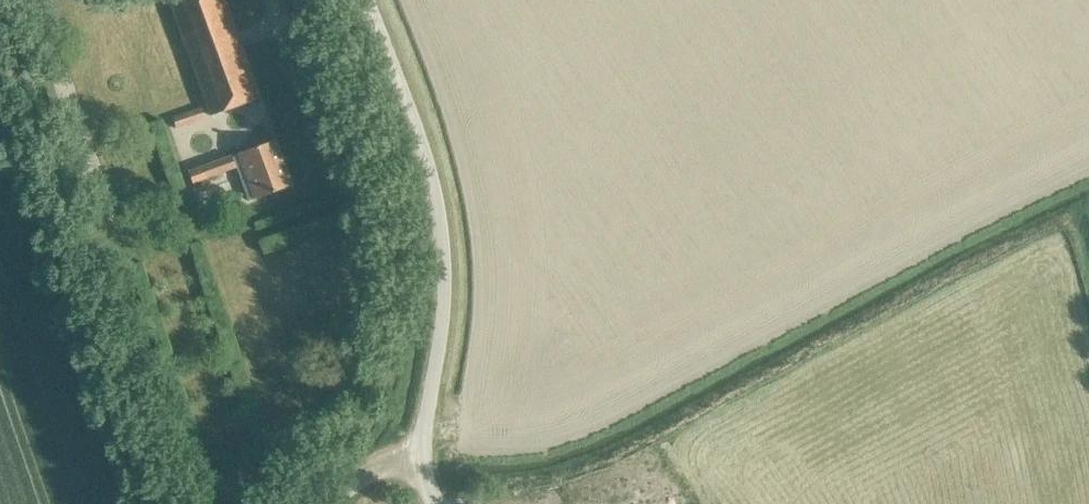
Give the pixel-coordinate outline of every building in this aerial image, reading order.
[(259,99),(223,0),(170,0),(168,1),(210,117),(259,99)] [(175,129),(204,119),(200,108),(171,118),(175,129)] [(237,153),(253,199),(290,186),(273,140),(237,153)] [(191,181),(234,166),(230,156),(198,167),(188,171),(191,181)]
